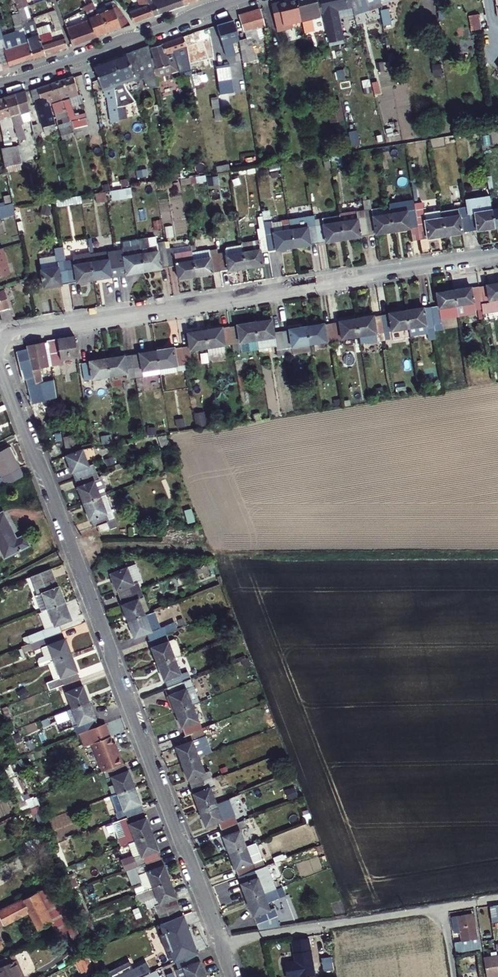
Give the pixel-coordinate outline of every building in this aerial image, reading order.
[(16,8),(25,6),(24,0),(14,0),(16,8)] [(131,24),(152,16),(144,0),(134,0),(138,10),(127,13),(131,24)] [(152,16),(169,10),(182,6),(180,0),(144,0),(152,16)] [(271,6),(277,31),(284,29),(283,25),(301,21),(296,0),(294,0),(271,6)] [(301,21),(318,17),(316,8),(319,7),(317,0),(296,0),(301,21)] [(324,8),(319,9),(327,43),(343,39),(337,10),(347,7),(347,5),(349,4),(348,0),(350,0),(322,0),(324,8)] [(102,13),(108,32),(127,25),(124,17),(113,2),(107,4),(109,10),(102,13)] [(80,8),(85,20),(92,38),(108,32),(102,13),(100,10),(91,13),(88,5),(80,8)] [(244,36),(238,38),(242,50),(247,48),(250,49),(254,48),(250,37),(261,34),(258,23),(264,21),(260,8),(237,15),(244,36)] [(17,11),(18,14),(24,35),(29,34),(23,9),(17,11)] [(470,14),(473,29),(482,28),(478,13),(470,14)] [(24,35),(18,14),(12,15),(18,37),(24,35)] [(220,43),(238,38),(231,18),(215,23),(220,43)] [(62,28),(68,46),(92,38),(85,20),(62,28)] [(184,35),(185,43),(204,38),(205,41),(200,43),(205,57),(213,56),(209,27),(184,35)] [(36,39),(41,55),(64,47),(60,35),(49,39),(47,32),(35,37),(36,39)] [(161,41),(163,50),(170,47),(185,43),(184,35),(161,41)] [(30,59),(41,55),(36,39),(26,42),(30,59)] [(5,67),(30,59),(26,42),(25,40),(21,41),(22,43),(0,51),(0,53),(5,67)] [(163,50),(161,41),(149,45),(156,70),(164,67),(162,62),(166,62),(163,50)] [(189,90),(193,89),(186,48),(181,49),(183,59),(181,59),(183,71),(185,71),(189,90)] [(131,50),(114,56),(122,78),(139,73),(131,50)] [(122,78),(114,56),(103,60),(111,82),(116,108),(118,117),(127,115),(124,104),(134,98),(122,78)] [(111,82),(103,60),(94,63),(101,88),(105,93),(111,119),(118,117),(116,108),(111,82)] [(219,93),(233,92),(232,65),(218,65),(219,93)] [(91,80),(89,67),(81,69),(85,82),(91,80)] [(84,113),(83,109),(73,112),(70,103),(68,96),(76,93),(70,75),(50,81),(53,91),(59,90),(61,97),(66,118),(69,117),(70,125),(83,121),(81,114),(84,113)] [(49,101),(61,97),(59,90),(53,91),(50,81),(37,86),(40,96),(46,95),(49,101)] [(54,121),(49,101),(46,95),(40,96),(37,86),(30,88),(34,99),(36,98),(43,124),(54,121)] [(5,96),(18,135),(26,132),(21,115),(27,113),(19,92),(5,96)] [(78,101),(76,93),(68,96),(70,103),(78,101)] [(2,97),(0,98),(0,124),(6,142),(16,139),(19,139),(18,135),(5,96),(2,97)] [(336,98),(325,101),(329,122),(341,120),(336,98)] [(85,129),(83,121),(70,125),(73,133),(85,129)] [(1,148),(17,145),(16,139),(6,142),(3,142),(0,142),(0,146),(1,148)] [(20,159),(17,145),(1,148),(3,162),(20,159)] [(12,210),(10,199),(0,202),(0,214),(12,210)] [(364,234),(361,217),(360,208),(336,212),(336,214),(339,238),(364,234)] [(417,240),(442,236),(438,212),(438,211),(420,213),(419,208),(412,209),(414,226),(417,240)] [(465,232),(463,214),(462,208),(438,212),(442,236),(465,232)] [(490,229),(497,227),(497,208),(488,210),(490,229)] [(386,213),(389,230),(414,226),(412,209),(386,213)] [(490,229),(488,210),(463,214),(465,232),(490,229)] [(361,217),(364,234),(389,230),(386,213),(361,217)] [(315,241),(339,238),(336,214),(311,218),(315,241)] [(264,249),(289,245),(286,220),(285,216),(276,218),(278,229),(270,230),(268,219),(260,220),(262,231),(264,249)] [(286,220),(289,245),(315,241),(311,218),(311,216),(286,220)] [(239,250),(241,266),(259,263),(257,250),(264,249),(262,231),(254,232),(255,238),(238,241),(239,250)] [(165,266),(162,249),(161,241),(154,242),(153,235),(136,238),(138,252),(140,270),(165,266)] [(112,256),(114,274),(140,270),(138,252),(120,255),(118,247),(110,248),(112,256)] [(173,277),(191,274),(188,252),(188,251),(170,253),(169,247),(162,249),(165,266),(171,265),(173,277)] [(216,270),(214,254),(213,248),(188,252),(191,274),(216,270)] [(239,250),(214,254),(216,270),(241,266),(239,250)] [(87,260),(89,278),(114,274),(112,256),(87,260)] [(89,278),(87,260),(69,263),(69,258),(61,259),(65,282),(89,278)] [(65,282),(61,259),(53,260),(54,265),(38,268),(40,286),(65,282)] [(479,287),(481,306),(489,305),(489,302),(497,300),(497,284),(479,287)] [(454,291),(458,318),(474,315),(474,311),(482,310),(481,306),(479,287),(454,291)] [(0,289),(0,318),(0,319),(9,317),(0,289)] [(439,305),(431,306),(434,326),(458,322),(458,318),(454,291),(437,294),(439,305)] [(406,311),(409,330),(434,326),(431,306),(406,311)] [(380,315),(383,334),(409,330),(406,311),(380,315)] [(355,319),(358,337),(360,346),(384,342),(383,334),(380,315),(355,319)] [(331,322),(333,341),(358,337),(355,319),(331,322)] [(252,323),(256,348),(274,345),(274,351),(283,349),(280,330),(273,331),(271,320),(252,323)] [(305,326),(308,345),(333,341),(331,322),(305,326)] [(239,351),(256,348),(252,323),(228,326),(230,345),(231,350),(238,348),(239,351)] [(230,345),(228,326),(204,330),(207,349),(208,356),(225,354),(224,346),(230,345)] [(280,330),(283,349),(308,345),(305,326),(280,330)] [(179,346),(182,364),(189,363),(188,352),(207,349),(204,330),(185,333),(187,345),(179,346)] [(42,341),(46,363),(75,359),(72,337),(42,341)] [(24,349),(24,350),(28,369),(31,383),(38,381),(35,368),(44,366),(41,345),(24,349)] [(182,364),(179,346),(154,350),(158,372),(158,375),(183,371),(182,364)] [(28,369),(24,350),(11,352),(18,382),(23,381),(25,395),(34,393),(36,403),(51,400),(48,380),(31,383),(28,369)] [(140,375),(158,372),(154,350),(129,353),(133,376),(140,375)] [(103,358),(106,376),(124,373),(125,377),(133,376),(129,353),(103,358)] [(82,380),(106,376),(103,358),(79,361),(82,380)] [(59,438),(62,455),(65,454),(70,452),(68,437),(59,438)] [(19,468),(8,447),(0,451),(0,470),(3,476),(0,477),(0,486),(21,475),(18,469),(19,468)] [(89,466),(83,448),(70,452),(65,454),(75,479),(96,471),(93,464),(89,466)] [(98,478),(96,471),(75,479),(84,503),(100,497),(94,479),(98,478)] [(106,520),(112,518),(113,517),(105,495),(100,497),(84,503),(92,525),(96,524),(106,520)] [(27,547),(22,537),(14,541),(3,521),(2,521),(0,518),(0,557),(1,560),(27,547)] [(99,531),(109,528),(106,520),(96,524),(99,531)] [(119,596),(141,588),(138,582),(143,580),(137,564),(111,573),(119,596)] [(49,612),(66,606),(52,570),(32,577),(39,598),(35,599),(42,615),(49,612)] [(119,596),(128,621),(150,613),(141,588),(119,596)] [(47,641),(62,635),(60,628),(72,623),(66,606),(49,612),(56,629),(48,632),(44,634),(47,641)] [(149,640),(168,633),(165,625),(161,627),(154,611),(150,613),(128,621),(134,636),(146,632),(149,640)] [(42,615),(48,632),(56,629),(49,612),(42,615)] [(158,664),(177,656),(183,654),(178,640),(176,639),(171,641),(168,633),(149,640),(158,664)] [(56,664),(71,658),(62,635),(47,641),(42,643),(48,659),(42,661),(42,664),(44,669),(56,664)] [(167,688),(186,681),(177,656),(158,664),(167,688)] [(65,688),(81,682),(71,658),(56,664),(65,688)] [(175,710),(194,703),(186,681),(167,688),(175,710)] [(81,682),(65,688),(74,711),(90,705),(81,682)] [(194,703),(175,710),(184,734),(203,727),(194,703)] [(81,735),(99,728),(90,705),(74,711),(66,714),(72,730),(74,729),(77,737),(81,735)] [(105,773),(124,766),(121,758),(118,759),(105,726),(99,728),(81,735),(86,747),(92,745),(103,774),(105,773)] [(175,745),(182,762),(199,756),(193,739),(206,734),(203,727),(184,734),(187,741),(175,745)] [(196,744),(202,754),(211,749),(206,739),(196,744)] [(190,785),(213,777),(210,770),(205,772),(199,756),(182,762),(190,785)] [(124,766),(105,773),(108,781),(112,779),(118,794),(135,788),(127,765),(124,766)] [(16,775),(7,779),(14,794),(24,814),(33,811),(16,775)] [(213,777),(190,785),(199,809),(217,803),(211,786),(216,785),(213,777)] [(135,788),(118,794),(127,818),(144,811),(135,788)] [(217,803),(199,809),(206,827),(219,822),(221,829),(238,823),(235,816),(224,820),(217,803)] [(144,811),(127,818),(133,833),(120,837),(123,846),(136,842),(153,835),(144,811)] [(230,853),(247,846),(238,823),(221,829),(230,853)] [(153,835),(136,842),(145,866),(162,859),(153,835)] [(239,877),(268,865),(259,842),(247,846),(230,853),(239,877)] [(162,859),(145,866),(154,889),(171,882),(162,859)] [(239,877),(248,900),(277,889),(268,865),(239,877)] [(183,915),(171,882),(154,889),(142,894),(145,902),(157,898),(160,906),(156,907),(162,924),(183,915)] [(50,885),(38,891),(52,923),(58,936),(69,931),(73,940),(81,936),(65,899),(58,903),(50,885)] [(277,889),(248,900),(257,924),(279,916),(276,907),(271,909),(268,902),(280,897),(277,889)] [(52,923),(38,891),(0,911),(0,927),(29,913),(38,930),(52,923)] [(453,945),(455,957),(482,954),(480,941),(477,942),(473,916),(451,919),(453,935),(460,934),(462,944),(453,945)] [(307,939),(291,942),(295,961),(283,963),(286,976),(304,976),(313,976),(307,939)] [(176,962),(188,958),(184,947),(167,953),(171,964),(176,962)] [(154,959),(150,952),(111,970),(114,976),(134,976),(137,975),(134,968),(154,959)] [(176,962),(179,970),(176,971),(179,976),(207,976),(198,954),(188,958),(176,962)] [(13,955),(0,961),(0,976),(23,976),(13,955)] [(485,962),(487,976),(497,976),(497,960),(485,962)]
